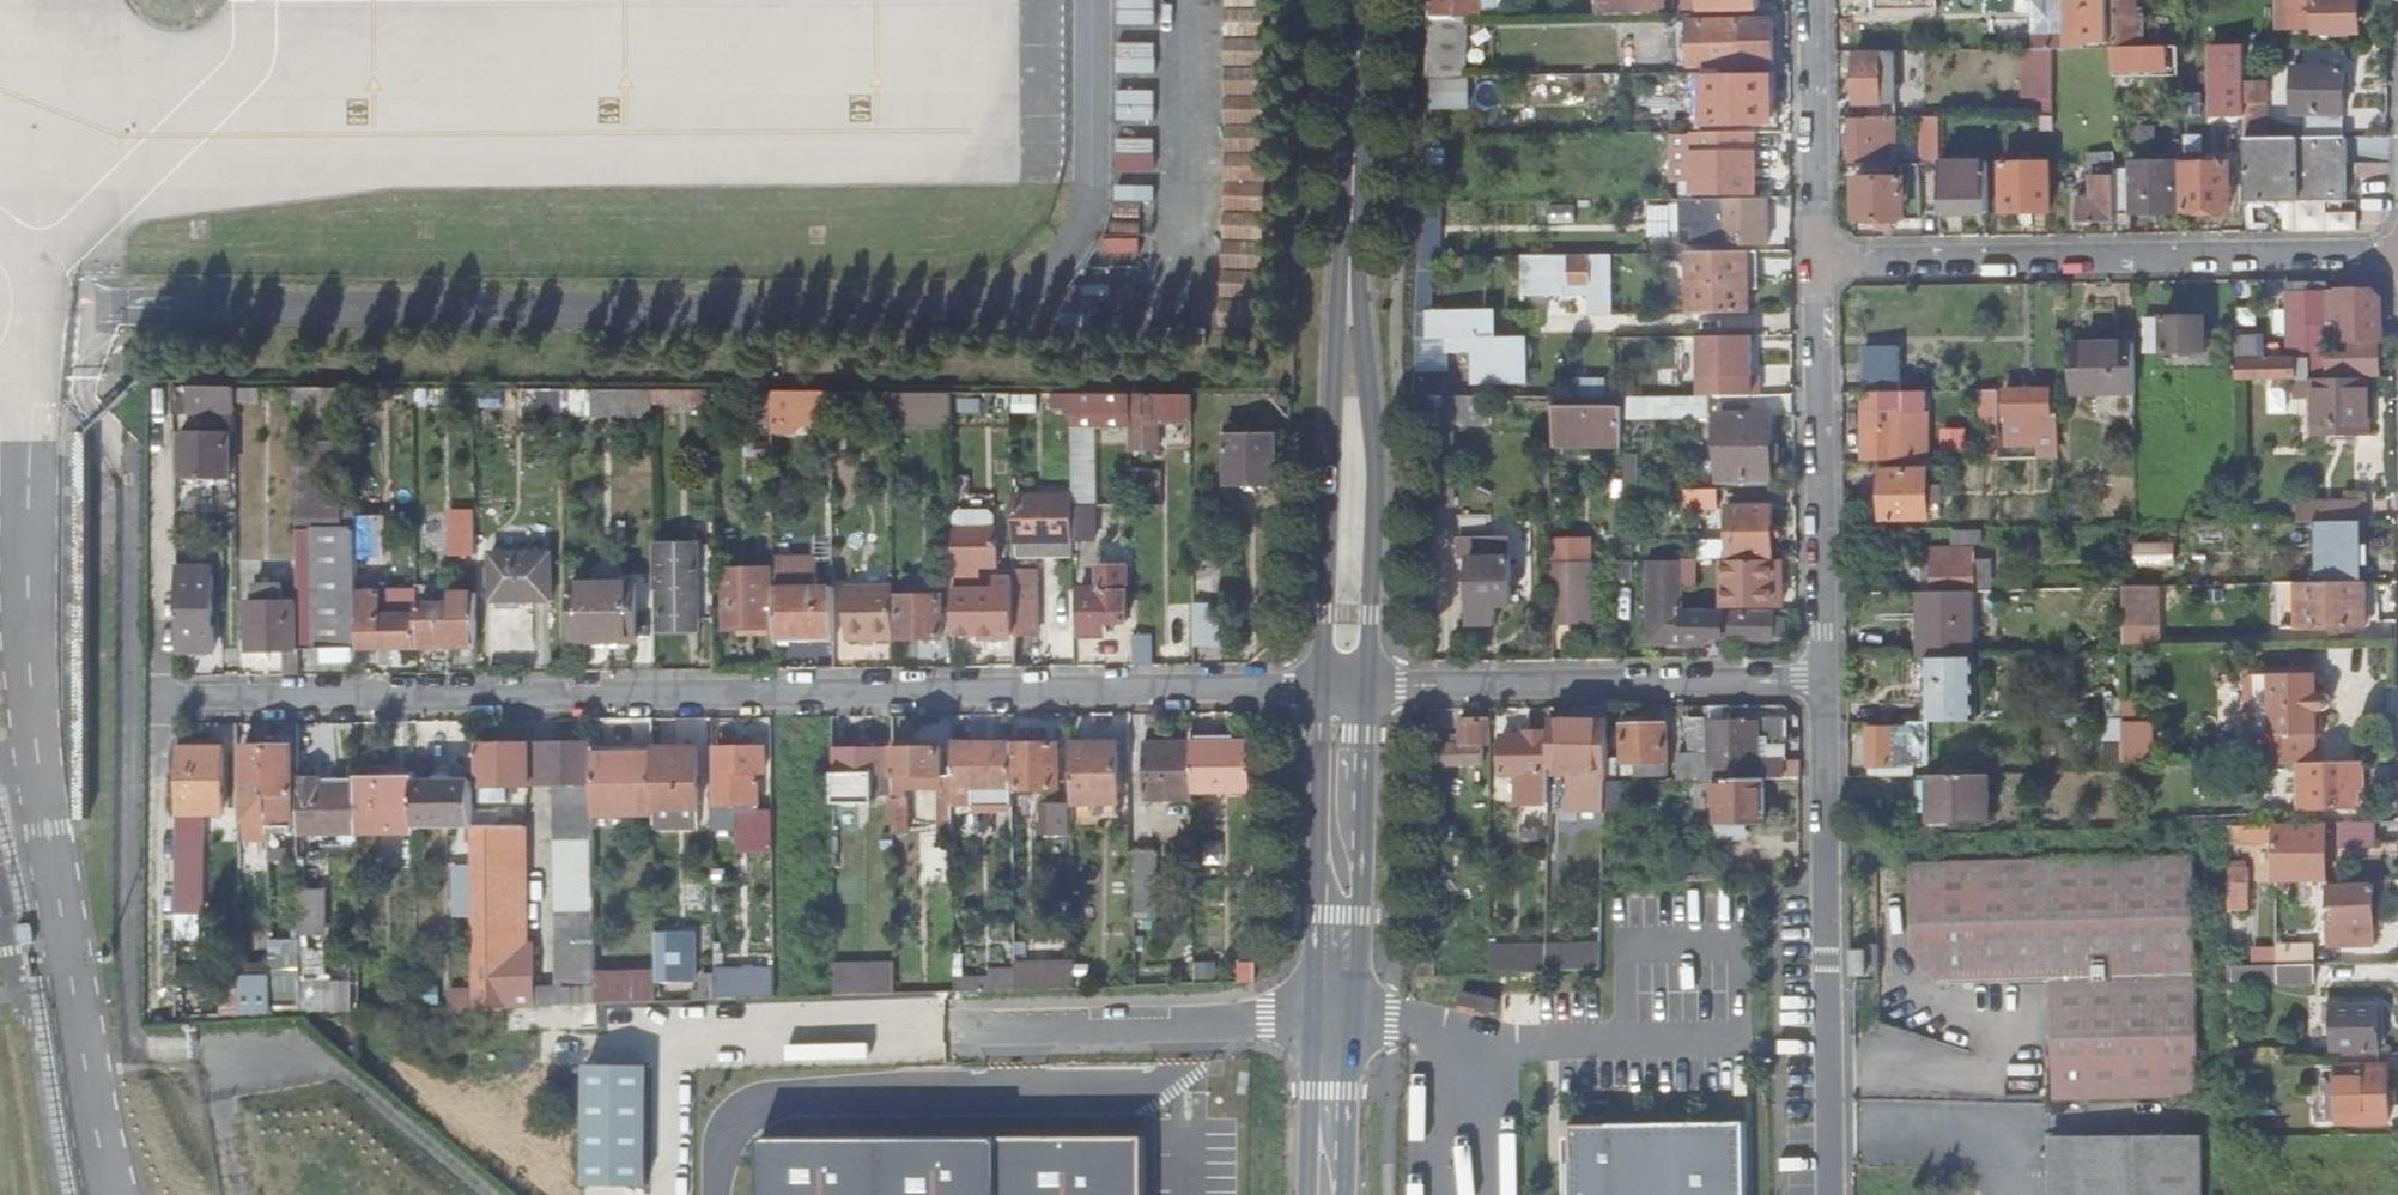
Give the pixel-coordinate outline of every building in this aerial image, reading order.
[(1430,18),(1477,17),(1477,12),(1446,11),(1446,0),(1431,0),(1430,18)] [(1706,10),(1759,8),(1759,0),(1706,0),(1706,10)] [(1876,10),(1876,0),(1841,0),(1841,10),(1876,10)] [(1876,10),(1914,11),(1914,0),(1876,0),(1876,10)] [(2084,49),(2084,44),(2109,43),(2108,0),(2057,0),(2058,49),(2084,49)] [(2117,45),(2138,45),(2138,44),(2146,44),(2146,22),(2138,22),(2138,0),(2116,0),(2117,45)] [(2319,34),(2347,33),(2347,21),(2362,20),(2361,0),(2319,0),(2319,34)] [(1685,22),(1687,66),(1772,64),(1771,20),(1685,22)] [(2246,119),(2246,84),(2245,46),(2214,46),(2216,120),(2246,119)] [(2113,72),(2179,71),(2179,47),(2113,48),(2113,72)] [(1881,75),(1896,74),(1895,55),(1856,56),(1857,105),(1882,105),(1881,75)] [(2304,140),(2342,139),(2342,69),(2291,69),(2292,115),(2304,115),(2304,140)] [(1704,76),(1705,122),(1705,126),(1773,124),(1772,74),(1704,76)] [(1694,123),(1705,122),(1704,76),(1694,76),(1694,123)] [(1470,84),(1435,85),(1436,109),(1471,108),(1470,84)] [(2247,140),(2268,140),(2267,85),(2246,84),(2246,119),(2247,140)] [(2043,128),(2055,129),(2055,116),(2043,117),(2043,128)] [(1942,165),(1942,163),(1940,118),(1930,118),(1930,166),(1942,165)] [(1895,119),(1870,119),(1870,121),(1852,121),(1853,163),(1885,163),(1884,148),(1896,147),(1895,119)] [(1696,176),(1697,195),(1756,193),(1755,132),(1695,133),(1696,135),(1696,176)] [(1681,177),(1696,176),(1696,135),(1674,136),(1675,165),(1675,177),(1681,177)] [(2347,139),(2342,139),(2304,140),(2268,140),(2247,140),(2248,203),(2349,200),(2347,139)] [(1447,151),(1429,151),(1429,166),(1447,166),(1447,151)] [(1990,162),(1942,163),(1942,165),(1943,213),(1991,212),(1990,162)] [(2099,178),(2116,178),(2115,170),(2115,162),(2098,163),(2099,178)] [(2131,170),(2132,214),(2179,213),(2178,163),(2135,164),(2135,170),(2131,170)] [(2003,164),(2004,212),(2051,211),(2050,164),(2003,164)] [(2186,165),(2185,212),(2229,211),(2229,164),(2186,165)] [(2116,215),(2132,214),(2131,170),(2115,170),(2116,178),(2116,215)] [(1697,195),(1696,176),(1681,177),(1681,199),(1697,199),(1697,195)] [(1858,179),(1858,220),(1923,218),(1922,178),(1858,179)] [(2116,223),(2116,215),(2116,178),(2099,178),(2092,178),(2093,199),(2079,200),(2080,223),(2116,223)] [(1697,199),(1681,199),(1682,245),(1771,243),(1770,197),(1697,199)] [(1692,313),(1749,312),(1749,252),(1691,253),(1692,313)] [(1543,293),(1542,287),(1542,256),(1526,257),(1527,293),(1543,293)] [(1542,256),(1542,287),(1567,286),(1567,296),(1594,296),(1593,263),(1573,263),(1573,256),(1542,256)] [(1420,258),(1417,314),(1430,314),(1431,259),(1420,258)] [(2351,339),(2381,338),(2380,301),(2369,289),(2328,289),(2329,315),(2342,315),(2342,331),(2336,331),(2335,339),(2351,339)] [(2287,331),(2306,331),(2305,291),(2287,291),(2287,331)] [(2308,291),(2309,323),(2325,323),(2324,291),(2308,291)] [(1494,338),(1494,314),(1431,314),(1431,340),(1451,339),(1451,354),(1476,353),(1476,383),(1525,382),(1525,338),(1494,338)] [(2206,352),(2206,344),(2206,330),(2206,317),(2165,318),(2165,320),(2146,320),(2147,353),(2206,352)] [(2206,330),(2206,344),(2220,344),(2220,330),(2206,330)] [(2075,395),(2136,393),(2135,331),(2115,331),(2116,344),(2074,345),(2075,395)] [(2382,378),(2381,338),(2351,339),(2352,354),(2330,355),(2330,379),(2369,378),(2382,378)] [(2309,354),(2322,354),(2321,339),(2309,339),(2309,354)] [(1866,387),(1904,386),(1903,344),(1865,345),(1866,387)] [(2310,379),(2322,379),(2322,354),(2309,354),(2309,359),(2310,379)] [(2297,378),(2310,379),(2309,359),(2238,360),(2239,380),(2297,378)] [(2310,379),(2297,378),(2297,398),(2316,397),(2317,435),(2371,434),(2369,378),(2330,379),(2322,379),(2310,379)] [(177,419),(238,419),(238,390),(176,389),(177,419)] [(656,416),(656,404),(655,390),(623,389),(598,390),(597,416),(656,416)] [(716,404),(716,391),(660,390),(655,390),(656,404),(716,404)] [(773,391),(746,391),(745,398),(739,398),(739,404),(728,404),(728,423),(758,422),(758,416),(773,416),(773,391)] [(1902,433),(1901,391),(1865,392),(1866,462),(1922,461),(1922,433),(1902,433)] [(1902,433),(1922,433),(1921,391),(1901,391),(1902,433)] [(2007,417),(2051,417),(2051,391),(2007,391),(2007,417)] [(894,404),(955,405),(954,393),(894,392),(894,404)] [(954,407),(988,408),(989,394),(954,393),(955,405),(954,407)] [(1013,408),(1013,394),(989,394),(988,408),(1013,408)] [(1073,426),(1089,426),(1090,394),(1073,394),(1073,426)] [(1101,412),(1133,413),(1133,397),(1133,394),(1090,394),(1089,426),(1101,426),(1101,412)] [(1160,396),(1133,397),(1133,413),(1134,415),(1160,415),(1160,396)] [(1431,396),(1433,505),(1454,504),(1453,423),(1491,422),(1491,397),(1431,396)] [(1630,398),(1629,420),(1710,419),(1710,397),(1630,398)] [(1626,404),(1559,403),(1560,437),(1626,437),(1626,404)] [(1718,414),(1719,481),(1771,480),(1770,412),(1718,414)] [(2051,417),(2007,417),(2007,435),(2052,434),(2051,417)] [(232,435),(185,435),(184,477),(232,478),(232,435)] [(1228,437),(1229,485),(1278,484),(1276,435),(1228,437)] [(298,447),(299,529),(345,528),(344,480),(345,448),(298,447)] [(1929,469),(1882,470),(1883,519),(1929,518),(1942,518),(1942,486),(1928,487),(1929,469)] [(236,510),(238,480),(185,478),(184,508),(236,510)] [(361,640),(360,615),(359,480),(344,480),(345,528),(299,529),(301,602),(301,649),(361,648),(361,640)] [(1718,488),(1685,490),(1685,509),(1719,508),(1718,488)] [(1075,556),(1075,541),(1074,506),(1074,497),(1019,498),(1019,557),(1075,556)] [(2321,522),(2360,522),(2361,501),(2299,502),(2299,523),(2321,522)] [(2229,522),(2242,521),(2241,505),(2229,506),(2229,522)] [(1074,506),(1075,541),(1097,540),(1096,506),(1074,506)] [(1728,542),(1728,543),(1728,560),(1750,559),(1751,555),(1773,555),(1772,507),(1729,508),(1730,523),(1736,523),(1737,541),(1728,542)] [(368,513),(369,556),(390,556),(390,512),(368,513)] [(2322,582),(2361,582),(2360,522),(2321,522),(2322,582)] [(477,555),(477,523),(454,524),(454,555),(477,555)] [(1981,528),(1951,528),(1952,540),(1981,540),(1981,528)] [(957,634),(1016,634),(1015,579),(999,579),(999,590),(982,591),(981,567),(999,567),(999,530),(956,530),(956,613),(957,634)] [(1471,559),(1511,559),(1511,543),(1471,544),(1471,559)] [(1698,561),(1728,560),(1728,543),(1695,544),(1695,561),(1698,561)] [(699,630),(699,616),(698,544),(656,544),(656,588),(663,588),(663,629),(699,630)] [(699,616),(717,616),(717,545),(698,544),(699,616)] [(2176,545),(2139,546),(2140,564),(2176,564),(2176,545)] [(1934,563),(1934,588),(1976,588),(1976,567),(1981,567),(1981,557),(1975,557),(1975,546),(1956,546),(1956,548),(1933,548),(1934,563)] [(872,584),(891,584),(891,548),(883,548),(884,555),(872,555),(872,584)] [(555,551),(494,552),(494,601),(555,601),(555,551)] [(1489,625),(1496,625),(1496,605),(1512,605),(1511,559),(1471,559),(1471,634),(1490,634),(1489,625)] [(1554,560),(1555,625),(1595,624),(1595,560),(1554,560)] [(1684,627),(1684,609),(1683,587),(1683,561),(1651,562),(1650,626),(1684,627)] [(1683,561),(1683,587),(1698,587),(1698,561),(1695,561),(1683,561)] [(1773,562),(1721,562),(1721,605),(1749,605),(1749,603),(1773,603),(1773,562)] [(1934,591),(1934,588),(1934,563),(1923,563),(1923,591),(1934,591)] [(1194,568),(1195,602),(1221,602),(1220,567),(1194,568)] [(179,568),(180,652),(217,651),(215,569),(179,568)] [(1083,589),(1083,636),(1103,636),(1102,622),(1128,622),(1128,568),(1102,568),(1101,588),(1083,589)] [(730,629),(777,628),(777,590),(777,569),(728,569),(730,629)] [(1015,579),(1016,634),(1035,634),(1035,578),(1015,579)] [(2322,582),(2301,583),(2301,627),(2368,626),(2367,581),(2361,582),(2322,582)] [(638,584),(575,583),(575,642),(639,641),(638,584)] [(301,650),(301,649),(301,602),(284,602),(284,584),(258,584),(257,602),(251,603),(252,650),(301,650)] [(850,639),(896,639),(896,587),(849,587),(850,639)] [(836,589),(777,590),(777,628),(777,641),(836,641),(836,589)] [(1925,656),(1973,656),(1973,590),(1934,591),(1923,591),(1922,591),(1922,657),(1925,656)] [(457,647),(480,647),(480,593),(456,594),(456,604),(423,604),(424,646),(444,646),(444,644),(457,644),(457,647)] [(943,638),(943,634),(942,614),(942,597),(899,599),(900,639),(943,638)] [(2122,603),(2122,622),(2130,622),(2129,635),(2153,635),(2154,604),(2122,603)] [(1195,604),(1196,646),(1222,646),(1221,604),(1195,604)] [(1719,610),(1684,609),(1684,627),(1685,645),(1706,644),(1706,643),(1706,637),(1714,638),(1773,638),(1773,636),(1774,619),(1773,614),(1719,614),(1719,610)] [(943,634),(957,634),(956,613),(942,614),(943,634)] [(421,615),(360,615),(361,640),(401,640),(401,647),(421,647),(421,615)] [(1774,619),(1773,636),(1784,636),(1784,619),(1774,619)] [(1650,645),(1685,645),(1684,627),(1650,626),(1650,645)] [(1153,635),(1136,634),(1136,665),(1153,665),(1153,635)] [(1975,720),(1975,656),(1973,656),(1925,656),(1926,721),(1975,720)] [(2269,734),(2319,733),(2324,733),(2325,714),(2334,704),(2334,700),(2330,696),(2324,694),(2319,694),(2318,675),(2248,675),(2249,734),(2269,734)] [(1679,780),(1708,779),(1708,717),(1690,718),(1691,756),(1678,756),(1679,780)] [(1801,777),(1800,761),(1785,761),(1784,760),(1759,761),(1759,740),(1783,739),(1783,717),(1749,718),(1750,722),(1712,723),(1712,766),(1725,766),(1725,779),(1765,778),(1801,777)] [(2107,736),(2124,736),(2123,758),(2155,760),(2156,720),(2107,718),(2107,736)] [(1481,744),(1491,744),(1490,720),(1462,719),(1462,745),(1440,745),(1440,763),(1482,763),(1481,744)] [(1608,769),(1609,759),(1610,736),(1594,735),(1594,722),(1551,720),(1550,767),(1608,769)] [(1644,726),(1623,727),(1625,775),(1667,775),(1666,726),(1644,726)] [(1889,727),(1869,728),(1870,767),(1916,765),(1916,755),(1909,756),(1909,726),(1889,726),(1889,727)] [(1519,774),(1519,790),(1528,790),(1528,803),(1549,803),(1550,774),(1548,774),(1547,732),(1529,733),(1529,729),(1521,729),(1522,736),(1503,736),(1504,774),(1519,774)] [(2270,763),(2319,763),(2319,733),(2269,734),(2270,763)] [(907,785),(943,785),(943,765),(943,748),(925,748),(924,741),(894,741),(894,774),(894,795),(894,834),(911,834),(911,798),(907,798),(907,785)] [(1234,742),(1192,743),(1193,792),(1252,792),(1252,742),(1234,742)] [(592,743),(552,744),(552,782),(560,782),(560,987),(535,988),(535,945),(527,945),(526,827),(476,828),(477,1008),(595,1004),(595,834),(596,834),(595,782),(592,782),(592,743)] [(1074,744),(1074,803),(1120,803),(1120,751),(1097,751),(1096,743),(1074,744)] [(1097,751),(1120,751),(1120,743),(1096,743),(1097,751)] [(1193,799),(1193,792),(1192,743),(1145,744),(1146,799),(1193,799)] [(510,783),(533,783),(533,744),(483,744),(484,800),(510,800),(510,783)] [(533,783),(552,782),(552,744),(533,744),(533,783)] [(954,787),(974,788),(996,788),(995,744),(954,745),(954,765),(954,787)] [(974,806),(1014,806),(1014,789),(1013,744),(995,744),(996,788),(974,788),(974,806)] [(1013,744),(1014,789),(1059,788),(1059,744),(1013,744)] [(270,832),(270,825),(269,745),(246,746),(246,773),(246,790),(247,832),(270,832)] [(270,825),(294,824),(292,746),(269,745),(270,825)] [(738,798),(759,797),(758,772),(767,772),(766,747),(717,748),(717,770),(715,770),(715,804),(738,804),(738,798)] [(179,748),(178,813),(223,814),(224,748),(179,748)] [(655,748),(655,755),(656,815),(656,829),(702,829),(702,748),(655,748)] [(875,795),(888,795),(888,774),(887,748),(838,748),(839,773),(836,773),(837,804),(844,804),(876,803),(875,795)] [(598,815),(656,815),(655,755),(597,756),(598,815)] [(1607,781),(1619,781),(1619,759),(1609,759),(1608,769),(1607,781)] [(2366,782),(2366,762),(2302,765),(2303,809),(2360,808),(2359,782),(2366,782)] [(943,787),(954,787),(954,765),(943,765),(943,785),(943,787)] [(1991,774),(1922,775),(1922,822),(1991,821),(1991,774)] [(438,781),(418,782),(418,826),(476,826),(476,782),(452,781),(452,776),(438,776),(438,781)] [(301,832),(359,832),(358,787),(323,787),(323,777),(300,778),(301,832)] [(323,787),(358,787),(358,781),(358,777),(323,777),(323,787)] [(1766,823),(1765,778),(1725,779),(1716,779),(1718,839),(1740,839),(1740,824),(1766,823)] [(418,831),(418,826),(418,782),(418,780),(358,781),(358,787),(359,832),(418,831)] [(955,832),(954,787),(943,787),(941,788),(942,833),(955,832)] [(1520,802),(1528,803),(1528,790),(1519,790),(1520,802)] [(2378,821),(2339,822),(2340,847),(2379,846),(2378,821)] [(2328,882),(2327,823),(2278,824),(2277,844),(2278,882),(2328,882)] [(2229,845),(2277,844),(2278,824),(2228,825),(2229,845)] [(1181,853),(1193,853),(1193,835),(1181,834),(1181,853)] [(1157,852),(1135,852),(1134,921),(1157,921),(1157,852)] [(1990,862),(1990,982),(2051,980),(2055,1098),(2201,1096),(2193,856),(1990,862)] [(1943,983),(1990,982),(1990,862),(1910,864),(1912,954),(1943,983)] [(2229,865),(2229,908),(2250,908),(2250,864),(2229,865)] [(177,875),(177,894),(194,894),(195,876),(177,875)] [(952,883),(937,883),(937,907),(952,907),(952,883)] [(2374,886),(2329,886),(2329,907),(2337,907),(2337,924),(2328,924),(2328,946),(2375,946),(2374,886)] [(303,910),(303,933),(326,932),(327,910),(303,910)] [(696,982),(696,958),(685,959),(685,938),(685,934),(657,934),(657,983),(696,982)] [(685,959),(696,958),(695,937),(685,938),(685,959)] [(272,1016),(302,1015),(301,939),(283,939),(273,939),(271,939),(272,1016)] [(1521,974),(1547,972),(1547,945),(1520,946),(1521,974)] [(1491,974),(1521,974),(1520,946),(1490,948),(1491,974)] [(2279,966),(2318,965),(2318,946),(2279,946),(2279,966)] [(1852,951),(1852,976),(1867,975),(1867,950),(1852,951)] [(307,1015),(353,1012),(353,980),(327,981),(327,963),(304,963),(304,1015),(307,1015)] [(837,996),(896,994),(896,963),(837,966),(837,996)] [(1238,983),(1254,982),(1253,963),(1238,963),(1238,983)] [(2318,965),(2279,966),(2279,985),(2318,984),(2318,965)] [(990,991),(1015,990),(1014,970),(988,971),(990,991)] [(748,999),(777,998),(777,971),(748,972),(748,999)] [(717,972),(717,973),(717,999),(748,999),(748,972),(717,972)] [(692,1001),(717,999),(717,973),(704,974),(704,982),(702,982),(702,990),(692,990),(692,1001)] [(244,978),(244,1014),(269,1014),(269,978),(244,978)] [(2335,1006),(2335,1050),(2380,1050),(2379,1005),(2335,1006)] [(2381,1053),(2346,1054),(2346,1069),(2338,1069),(2340,1122),(2390,1121),(2390,1067),(2380,1067),(2381,1053)] [(1572,1194),(1744,1194),(1743,1123),(1571,1125),(1572,1194)] [(2201,1139),(2076,1140),(2076,1194),(2201,1194),(2201,1139)] [(775,1143),(774,1194),(1158,1194),(1158,1145),(775,1143)]
